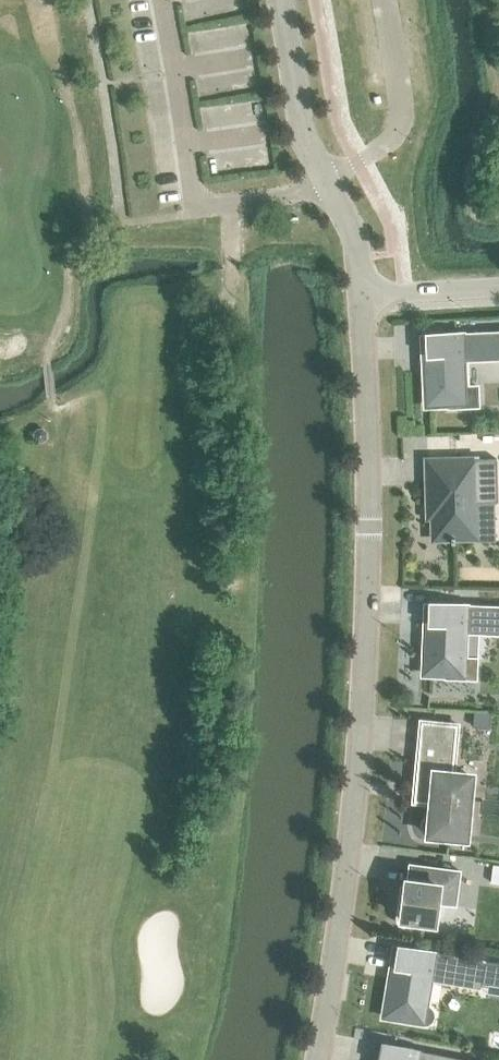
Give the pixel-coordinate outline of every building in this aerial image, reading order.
[(427,335),(428,367),(424,367),(426,405),(448,404),(449,407),(451,406),(451,407),(465,406),(478,405),(477,386),(464,386),(463,360),(498,359),(498,332),(427,335)] [(454,481),(428,482),(428,516),(432,516),(432,540),(451,539),(451,542),(454,542),(454,538),(477,537),(476,502),(498,502),(497,458),(453,459),(454,481)] [(498,634),(498,606),(431,603),(430,624),(430,636),(425,635),(424,673),(446,674),(446,677),(476,679),(477,658),(463,657),(464,632),(498,634)] [(490,713),(473,712),(471,726),(489,728),(490,713)] [(419,801),(432,803),(431,814),(426,815),(422,818),(420,823),(421,828),(424,832),(429,834),(465,837),(471,775),(453,773),(457,724),(421,721),(415,783),(420,784),(419,801)] [(458,872),(409,865),(408,868),(406,881),(404,881),(402,900),(399,900),(396,917),(397,920),(400,923),(403,925),(407,924),(410,922),(411,918),(436,922),(438,903),(454,905),(458,872)] [(491,882),(498,883),(498,865),(493,865),(491,882)] [(384,1015),(406,1018),(406,1021),(422,1024),(426,1024),(429,1021),(430,1018),(430,1014),(428,1011),(424,1009),(429,979),(479,987),(484,961),(399,947),(394,978),(390,978),(384,1015)] [(383,1043),(380,1059),(467,1059),(383,1043)]
